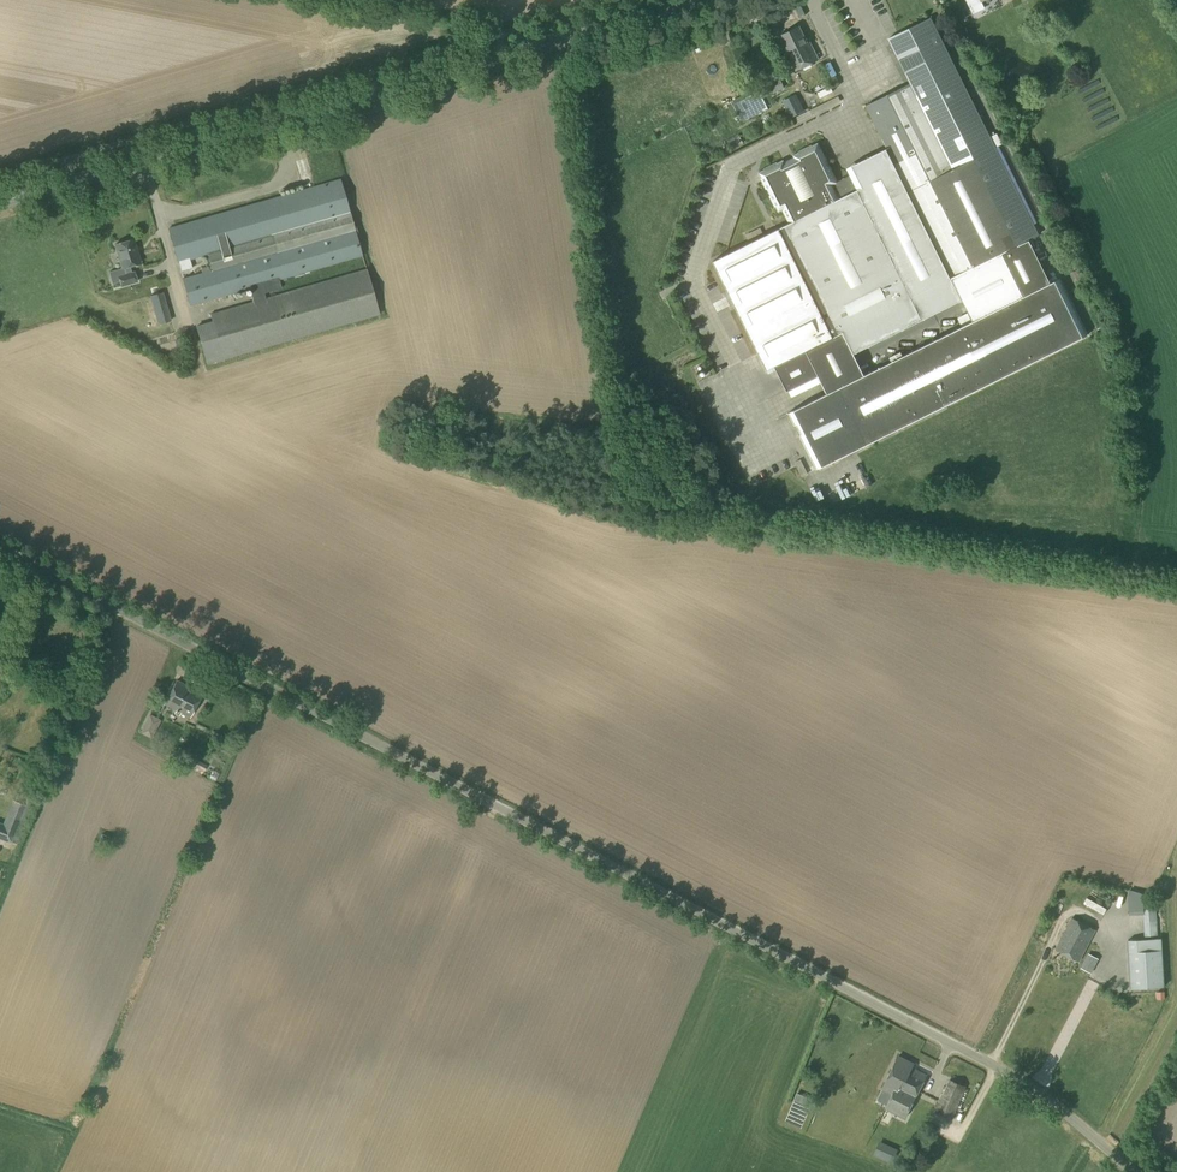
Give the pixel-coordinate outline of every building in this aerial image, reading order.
[(1087,333),(1059,277),(1043,285),(1021,242),(1037,234),(929,18),(887,39),(909,83),(865,106),(897,170),(857,189),(850,174),(836,181),(816,143),(791,155),(792,157),(783,162),(782,160),(757,172),(777,212),(782,210),(788,223),(778,228),(711,261),(765,370),(773,366),(786,391),(817,376),(826,394),(788,413),(795,425),(796,425),(801,435),(800,436),(816,469),(855,450),(993,381),(1003,375),(1087,333)] [(787,52),(807,43),(798,26),(779,36),(787,52)] [(809,42),(807,43),(787,52),(784,54),(793,72),(818,59),(809,42)] [(828,64),(835,76),(840,73),(834,61),(828,64)] [(780,79),(731,101),(740,122),(754,116),(768,109),(762,98),(784,88),(780,79)] [(834,84),(820,90),(824,99),(837,93),(834,84)] [(790,118),(804,111),(796,94),(782,101),(790,118)] [(857,182),(862,179),(853,160),(847,162),(857,182)] [(213,271),(182,280),(190,305),(250,288),(254,301),(265,298),(264,293),(281,288),(279,279),(362,255),(339,180),(168,230),(178,263),(179,263),(181,271),(192,268),(189,260),(208,254),(213,271)] [(131,273),(129,266),(140,263),(133,240),(115,245),(122,269),(124,269),(125,275),(118,277),(121,287),(137,282),(134,273),(131,273)] [(1077,280),(1083,277),(1078,268),(1072,271),(1077,280)] [(206,364),(379,315),(366,269),(265,298),(254,301),(210,314),(212,321),(195,326),(206,364)] [(158,325),(171,321),(163,292),(149,296),(158,325)] [(204,688),(212,672),(199,665),(191,681),(204,688)] [(189,718),(201,694),(176,681),(163,705),(189,718)] [(152,738),(161,720),(149,714),(140,732),(152,738)] [(204,772),(207,765),(196,759),(192,766),(204,772)] [(3,789),(9,776),(0,772),(0,788),(3,789)] [(13,800),(3,824),(0,823),(0,839),(11,843),(18,845),(37,797),(21,791),(17,802),(13,800)] [(106,847),(110,837),(102,834),(97,843),(106,847)] [(1142,900),(1142,908),(1156,907),(1155,899),(1142,900)] [(1079,961),(1095,930),(1070,918),(1054,948),(1079,961)] [(1156,921),(1143,921),(1144,936),(1157,935),(1156,921)] [(1161,938),(1128,940),(1128,942),(1130,988),(1164,987),(1161,938)] [(1086,957),(1082,964),(1093,969),(1099,959),(1093,956),(1091,960),(1086,957)] [(818,1051),(824,1054),(828,1045),(822,1043),(818,1051)] [(903,1083),(918,1090),(925,1075),(911,1068),(913,1062),(898,1055),(883,1084),(893,1090),(891,1094),(892,1094),(893,1092),(897,1094),(903,1083)] [(950,1119),(964,1086),(951,1080),(945,1095),(943,1094),(936,1113),(950,1119)] [(932,1098),(938,1101),(943,1090),(937,1087),(932,1098)] [(806,1097),(796,1093),(794,1099),(804,1104),(806,1097)] [(877,1147),(873,1156),(892,1164),(895,1155),(877,1147)]
